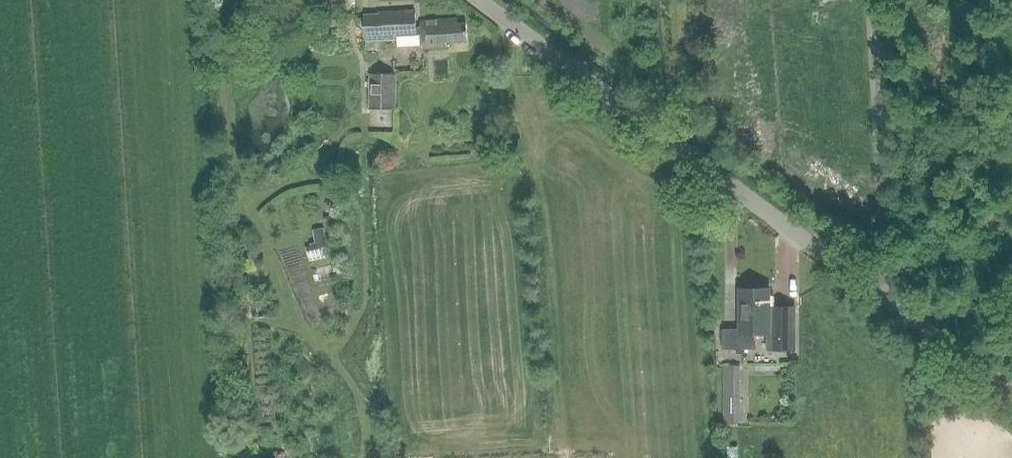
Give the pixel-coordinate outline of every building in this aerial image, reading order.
[(413,10),(377,11),(378,20),(377,20),(378,40),(394,39),(393,34),(419,33),(420,48),(444,47),(444,42),(465,41),(464,23),(455,24),(455,19),(418,21),(418,26),(414,26),(413,10)] [(396,73),(369,73),(369,108),(396,109),(396,73)] [(305,246),(309,261),(329,256),(325,242),(315,244),(305,246)] [(768,308),(768,289),(740,290),(741,329),(724,329),(724,350),(755,349),(754,333),(768,333),(769,349),(794,348),(793,307),(768,308)] [(723,398),(723,423),(740,423),(740,398),(723,398)]
